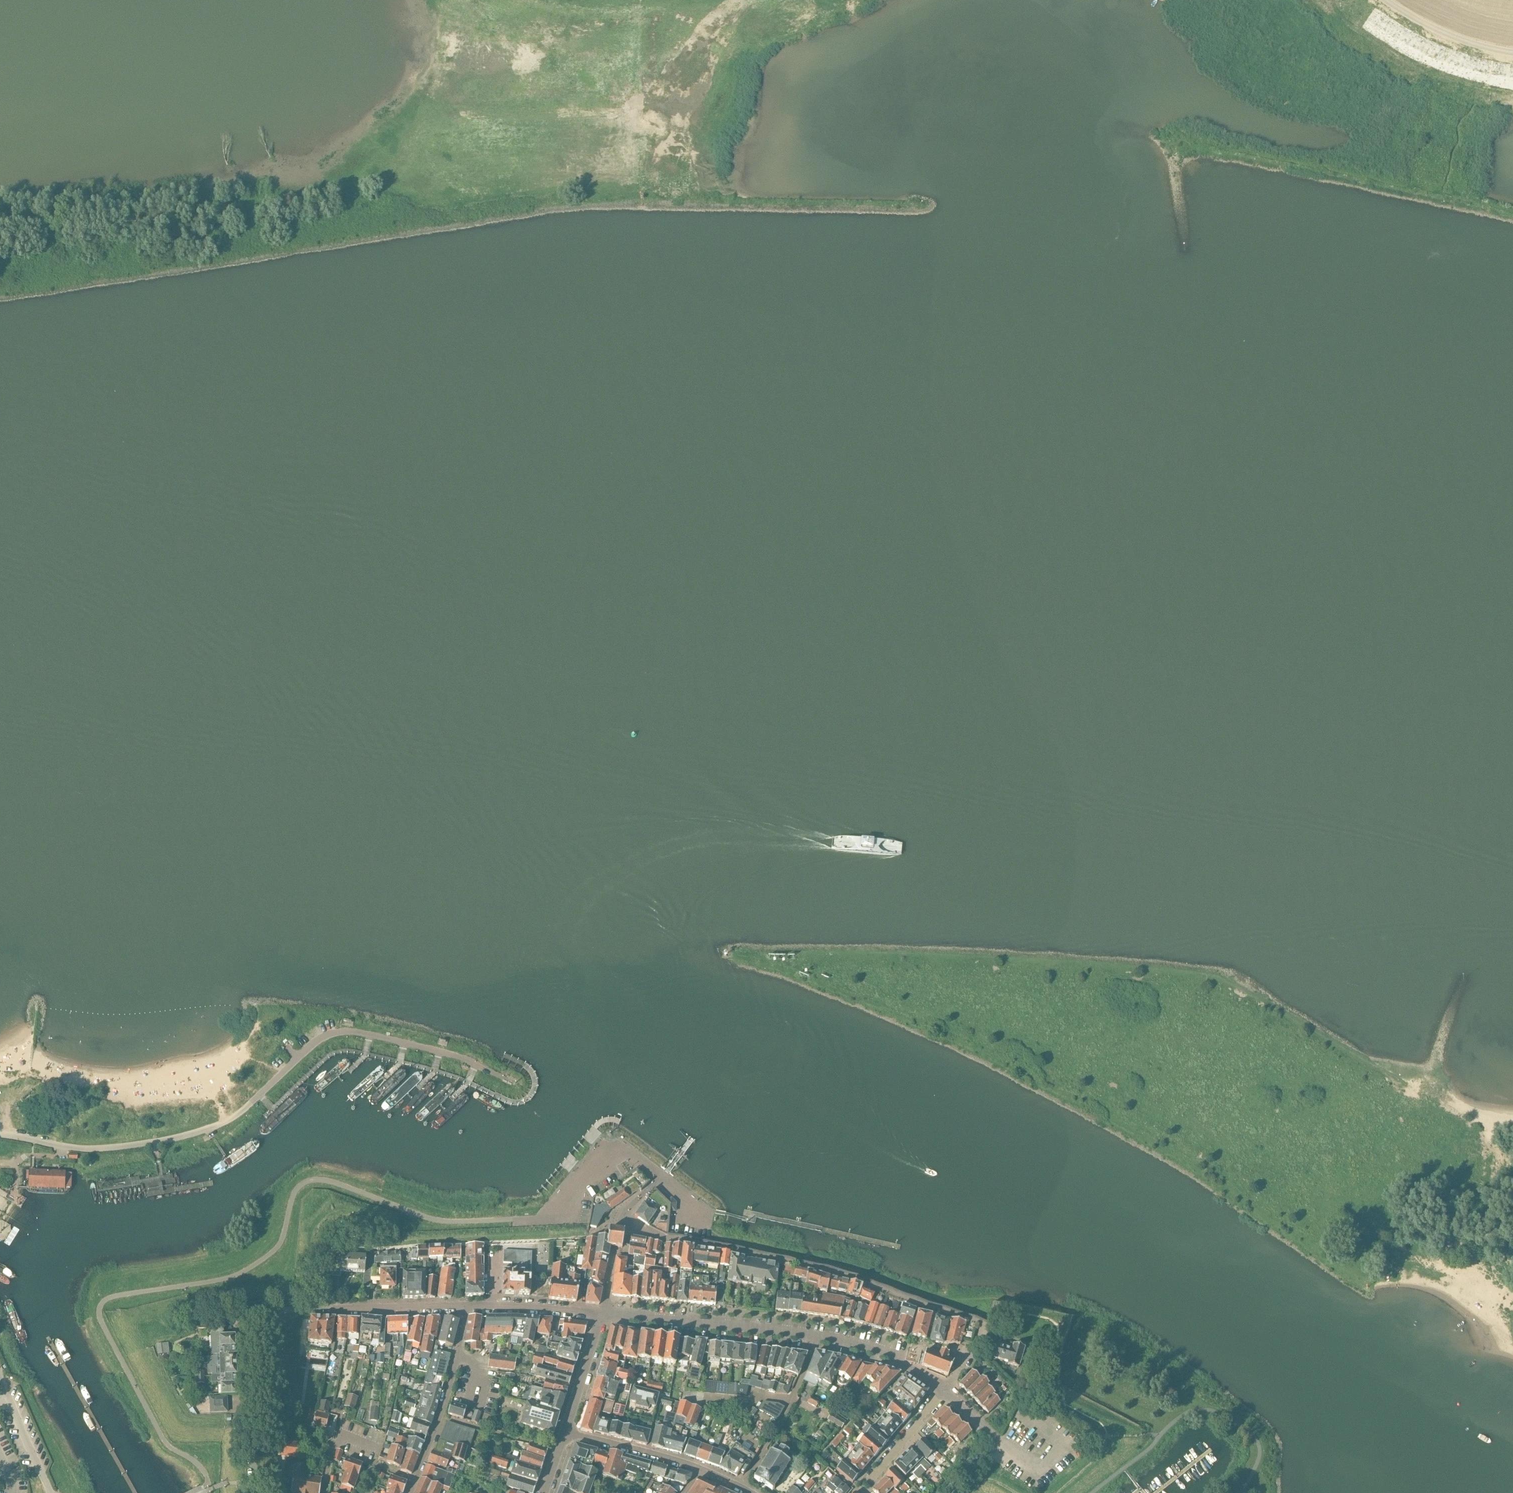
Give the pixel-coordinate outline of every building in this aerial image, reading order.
[(314,1088),(321,1095),(357,1060),(350,1053),(314,1088)] [(375,1064),(368,1057),(331,1092),(338,1099),(375,1064)] [(351,1093),(358,1100),(392,1068),(386,1061),(351,1093)] [(411,1074),(403,1065),(364,1101),(373,1110),(411,1074)] [(377,1111),(384,1118),(427,1077),(420,1069),(377,1111)] [(445,1081),(438,1074),(395,1113),(402,1121),(445,1081)] [(425,1110),(431,1116),(462,1086),(456,1080),(425,1110)] [(304,1082),(259,1126),(268,1136),(313,1091),(304,1082)] [(477,1093),(470,1085),(442,1113),(449,1120),(477,1093)] [(27,1171),(26,1194),(71,1195),(72,1171),(27,1171)] [(623,1191),(629,1198),(640,1190),(635,1182),(623,1191)] [(619,1204),(629,1198),(623,1191),(614,1197),(619,1204)] [(614,1197),(605,1204),(610,1211),(619,1204),(614,1197)] [(635,1216),(649,1226),(654,1219),(652,1217),(659,1207),(655,1203),(648,1198),(635,1216)] [(610,1211),(605,1204),(601,1207),(595,1205),(590,1227),(596,1228),(603,1216),(610,1211)] [(596,1246),(610,1249),(610,1246),(610,1244),(611,1234),(612,1232),(613,1232),(613,1230),(608,1229),(608,1233),(609,1233),(608,1237),(599,1236),(598,1238),(596,1246)] [(614,1247),(618,1247),(618,1245),(619,1246),(620,1235),(620,1233),(620,1231),(616,1230),(613,1230),(613,1232),(612,1232),(611,1234),(610,1244),(610,1246),(614,1247)] [(644,1266),(644,1265),(645,1258),(646,1246),(645,1246),(646,1239),(631,1237),(628,1255),(635,1256),(634,1265),(636,1265),(640,1266),(644,1266)] [(582,1269),(586,1270),(592,1271),(593,1263),(595,1254),(596,1246),(598,1238),(586,1238),(582,1269)] [(644,1265),(646,1266),(654,1266),(656,1257),(651,1256),(652,1252),(659,1253),(662,1242),(646,1239),(645,1246),(646,1246),(645,1258),(644,1265)] [(671,1269),(672,1269),(672,1265),(673,1259),(672,1259),(674,1244),(666,1243),(664,1253),(663,1268),(664,1269),(671,1269)] [(673,1259),(681,1259),(682,1259),(684,1245),(674,1244),(672,1259),(673,1259)] [(476,1257),(475,1245),(466,1246),(466,1257),(474,1257),(476,1257)] [(476,1257),(484,1257),(484,1245),(475,1245),(476,1257)] [(694,1247),(684,1245),(682,1259),(681,1259),(680,1275),(691,1276),(692,1268),(694,1247)] [(445,1247),(443,1258),(445,1258),(445,1259),(462,1258),(461,1246),(445,1247)] [(595,1254),(608,1256),(610,1249),(596,1246),(595,1254)] [(418,1259),(423,1259),(423,1263),(429,1263),(429,1258),(429,1247),(413,1248),(413,1259),(418,1259)] [(429,1247),(429,1258),(443,1258),(445,1247),(429,1247)] [(705,1270),(708,1249),(694,1247),(692,1268),(705,1270)] [(705,1270),(718,1271),(720,1251),(708,1249),(705,1270)] [(720,1251),(718,1271),(717,1281),(724,1282),(725,1274),(723,1274),(723,1269),(724,1265),(729,1265),(731,1253),(720,1251)] [(371,1265),(372,1254),(372,1253),(366,1252),(366,1257),(342,1255),(342,1258),(337,1257),(337,1262),(333,1262),(332,1276),(341,1277),(341,1272),(364,1274),(363,1289),(363,1300),(369,1300),(369,1289),(370,1289),(370,1279),(370,1277),(371,1265)] [(399,1262),(399,1267),(399,1269),(404,1269),(403,1252),(372,1254),(371,1265),(375,1265),(375,1264),(384,1264),(399,1262)] [(595,1254),(593,1263),(607,1265),(608,1256),(595,1254)] [(634,1267),(633,1267),(626,1266),(627,1257),(626,1256),(618,1255),(617,1256),(614,1277),(612,1296),(630,1297),(632,1278),(633,1278),(633,1272),(634,1267)] [(741,1284),(742,1279),(741,1279),(743,1258),(731,1255),(728,1282),(741,1284)] [(474,1257),(466,1257),(466,1296),(474,1296),(474,1257)] [(483,1296),(483,1293),(484,1257),(476,1257),(474,1257),(474,1296),(483,1296)] [(741,1279),(742,1279),(741,1284),(748,1285),(765,1288),(766,1282),(776,1284),(778,1265),(743,1258),(741,1279)] [(585,1280),(586,1280),(590,1280),(603,1286),(607,1265),(593,1263),(592,1271),(586,1270),(585,1280)] [(395,1287),(395,1267),(397,1267),(397,1264),(384,1265),(384,1268),(377,1269),(377,1265),(375,1265),(371,1265),(370,1277),(380,1278),(380,1287),(395,1287)] [(451,1298),(451,1296),(455,1270),(454,1264),(442,1265),(438,1298),(451,1298)] [(512,1269),(503,1268),(502,1294),(516,1295),(517,1264),(512,1264),(512,1269)] [(524,1264),(517,1264),(516,1295),(530,1295),(531,1273),(524,1272),(524,1264)] [(548,1299),(577,1302),(580,1276),(574,1276),(575,1269),(566,1268),(566,1266),(553,1265),(548,1299)] [(644,1273),(645,1269),(646,1266),(644,1265),(644,1266),(640,1266),(639,1273),(633,1272),(633,1278),(632,1278),(630,1297),(641,1299),(644,1273)] [(669,1283),(667,1301),(677,1302),(680,1277),(677,1276),(678,1270),(676,1269),(677,1266),(672,1265),(672,1269),(671,1269),(671,1272),(670,1283),(669,1283)] [(784,1265),(783,1272),(782,1274),(794,1276),(802,1278),(801,1283),(805,1284),(806,1279),(808,1270),(784,1265)] [(688,1303),(700,1304),(701,1289),(716,1290),(717,1283),(717,1281),(718,1271),(705,1270),(692,1268),(691,1276),(689,1289),(688,1303)] [(806,1279),(805,1284),(804,1288),(817,1291),(817,1290),(818,1287),(821,1275),(808,1271),(808,1270),(806,1279)] [(414,1298),(414,1272),(403,1272),(403,1298),(414,1298)] [(653,1273),(644,1273),(641,1299),(650,1300),(653,1273)] [(650,1300),(658,1300),(660,1283),(661,1283),(662,1274),(653,1273),(650,1300)] [(660,1283),(658,1300),(667,1301),(669,1283),(665,1283),(665,1274),(662,1274),(661,1283),(660,1283)] [(677,1302),(688,1303),(689,1289),(691,1276),(680,1275),(680,1277),(677,1302)] [(830,1277),(821,1275),(818,1287),(817,1290),(827,1292),(828,1288),(827,1288),(830,1277)] [(827,1288),(828,1288),(837,1290),(840,1279),(830,1277),(827,1288)] [(425,1298),(435,1298),(437,1278),(428,1278),(425,1298)] [(850,1282),(840,1279),(837,1290),(847,1293),(850,1282)] [(588,1291),(586,1303),(599,1305),(603,1286),(590,1280),(586,1280),(585,1290),(588,1291)] [(862,1286),(850,1282),(847,1293),(847,1295),(859,1298),(860,1298),(859,1297),(862,1288),(862,1286)] [(701,1289),(700,1304),(715,1305),(715,1303),(723,1303),(725,1284),(717,1283),(716,1290),(701,1289)] [(784,1294),(777,1293),(775,1310),(787,1312),(791,1284),(783,1283),(782,1291),(784,1291),(784,1294)] [(791,1284),(787,1312),(800,1313),(803,1296),(798,1295),(795,1295),(795,1292),(798,1292),(798,1285),(791,1284)] [(815,1294),(817,1291),(804,1288),(803,1294),(804,1294),(803,1296),(800,1313),(839,1319),(845,1299),(846,1299),(822,1294),(822,1295),(815,1294)] [(860,1298),(870,1302),(871,1303),(872,1301),(871,1301),(874,1294),(862,1288),(859,1297),(860,1298)] [(870,1302),(863,1324),(872,1327),(884,1295),(880,1293),(879,1296),(874,1294),(872,1301),(871,1303),(870,1302)] [(884,1295),(872,1327),(881,1329),(888,1312),(894,1314),(900,1301),(894,1299),(890,1308),(889,1308),(884,1307),(885,1307),(888,1296),(884,1295)] [(860,1298),(859,1298),(856,1305),(857,1305),(852,1321),(863,1324),(870,1302),(860,1298)] [(850,1300),(846,1299),(845,1299),(839,1319),(852,1321),(857,1305),(856,1305),(849,1302),(850,1300)] [(900,1314),(913,1318),(916,1309),(903,1305),(902,1307),(899,1306),(896,1314),(900,1315),(900,1314)] [(888,1312),(881,1329),(894,1333),(900,1315),(896,1314),(894,1314),(888,1312)] [(918,1312),(912,1337),(925,1340),(927,1340),(927,1337),(926,1337),(928,1327),(931,1328),(934,1316),(931,1315),(918,1312)] [(900,1315),(894,1333),(906,1336),(913,1318),(900,1314),(900,1315)] [(931,1341),(943,1344),(949,1320),(936,1317),(934,1316),(931,1328),(934,1328),(931,1341)] [(440,1317),(427,1318),(420,1352),(431,1354),(434,1338),(436,1338),(438,1327),(440,1317)] [(445,1317),(443,1327),(442,1330),(456,1334),(459,1321),(453,1319),(445,1317)] [(467,1332),(465,1343),(471,1343),(471,1350),(481,1351),(481,1342),(478,1342),(478,1340),(483,1341),(484,1335),(484,1333),(479,1332),(482,1317),(469,1317),(467,1332)] [(484,1335),(483,1341),(483,1342),(491,1342),(492,1335),(493,1335),(493,1334),(511,1334),(512,1334),(514,1317),(487,1317),(484,1333),(484,1335)] [(512,1334),(511,1334),(511,1336),(518,1337),(517,1344),(522,1345),(522,1342),(523,1342),(526,1327),(525,1327),(527,1317),(514,1317),(512,1334)] [(540,1318),(527,1317),(525,1327),(526,1327),(523,1342),(532,1344),(535,1328),(538,1328),(540,1318)] [(311,1318),(310,1328),(308,1342),(331,1345),(334,1327),(335,1319),(311,1318)] [(336,1328),(336,1334),(335,1340),(347,1341),(347,1339),(348,1318),(336,1318),(336,1328)] [(360,1319),(348,1318),(347,1339),(349,1339),(358,1339),(359,1329),(360,1319)] [(370,1350),(370,1346),(371,1345),(372,1335),(371,1335),(373,1319),(362,1318),(361,1328),(360,1339),(365,1339),(364,1344),(365,1344),(364,1349),(370,1350)] [(405,1351),(406,1351),(410,1352),(411,1352),(413,1343),(420,1344),(425,1318),(412,1318),(405,1351)] [(540,1318),(538,1328),(537,1333),(548,1336),(548,1343),(553,1344),(554,1337),(555,1333),(549,1333),(552,1319),(540,1318)] [(950,1318),(944,1344),(960,1344),(962,1336),(965,1337),(965,1334),(963,1333),(966,1322),(950,1318)] [(372,1335),(371,1345),(370,1346),(378,1346),(378,1345),(384,1346),(386,1320),(373,1319),(371,1335),(372,1335)] [(393,1348),(397,1348),(397,1319),(388,1319),(388,1329),(388,1335),(393,1335),(393,1348)] [(407,1319),(397,1319),(397,1348),(403,1348),(403,1341),(402,1335),(407,1335),(407,1319)] [(562,1332),(561,1339),(568,1340),(570,1340),(570,1339),(573,1332),(585,1334),(588,1323),(564,1320),(562,1332)] [(223,1326),(207,1326),(207,1333),(214,1333),(214,1336),(212,1336),(212,1350),(215,1350),(216,1357),(219,1357),(219,1360),(220,1360),(220,1356),(236,1355),(235,1335),(221,1336),(221,1333),(223,1333),(223,1326)] [(611,1327),(605,1349),(615,1351),(615,1349),(619,1329),(611,1327)] [(623,1351),(628,1331),(619,1329),(615,1349),(623,1351)] [(453,1347),(456,1334),(442,1330),(438,1343),(443,1344),(453,1347)] [(640,1333),(628,1331),(623,1351),(621,1356),(622,1357),(622,1358),(636,1360),(640,1333)] [(649,1368),(650,1360),(654,1336),(640,1333),(636,1360),(635,1366),(649,1368)] [(650,1360),(662,1363),(666,1337),(654,1336),(650,1360)] [(556,1346),(579,1353),(582,1343),(570,1339),(570,1340),(568,1340),(561,1339),(557,1338),(554,1337),(553,1344),(556,1345),(556,1346)] [(680,1339),(666,1337),(662,1363),(675,1365),(676,1363),(680,1339)] [(680,1339),(676,1363),(690,1366),(695,1341),(680,1339)] [(708,1355),(710,1343),(695,1341),(690,1366),(686,1379),(694,1381),(700,1382),(702,1372),(703,1368),(700,1368),(704,1354),(708,1355)] [(556,1345),(553,1344),(548,1343),(547,1348),(558,1351),(556,1358),(566,1360),(576,1363),(579,1353),(556,1346),(556,1345)] [(721,1344),(710,1343),(708,1355),(708,1359),(720,1361),(721,1344)] [(732,1362),(733,1344),(721,1343),(721,1344),(720,1361),(732,1362)] [(158,1355),(166,1354),(165,1344),(157,1345),(158,1355)] [(733,1344),(732,1362),(743,1363),(745,1346),(733,1344)] [(1018,1368),(1024,1347),(1014,1344),(1012,1350),(996,1345),(992,1357),(1008,1362),(1008,1365),(1018,1368)] [(547,1348),(541,1347),(539,1346),(537,1354),(545,1357),(547,1348)] [(745,1346),(743,1363),(743,1366),(749,1366),(749,1370),(753,1371),(755,1364),(756,1357),(757,1347),(745,1346)] [(765,1376),(767,1369),(772,1349),(762,1347),(757,1366),(762,1367),(760,1375),(765,1376)] [(614,1354),(615,1351),(605,1349),(605,1352),(602,1359),(617,1364),(617,1362),(619,1355),(614,1354)] [(767,1369),(775,1370),(781,1350),(772,1349),(767,1369)] [(451,1354),(441,1352),(434,1350),(430,1362),(448,1367),(451,1354)] [(779,1377),(781,1377),(791,1352),(781,1350),(775,1370),(780,1371),(779,1377)] [(922,1365),(947,1375),(948,1376),(954,1362),(946,1359),(949,1353),(941,1350),(939,1356),(926,1351),(922,1365)] [(406,1352),(404,1361),(410,1363),(412,1353),(406,1352)] [(781,1377),(779,1384),(776,1393),(787,1394),(794,1375),(798,1377),(807,1354),(791,1352),(781,1377)] [(816,1386),(819,1381),(833,1356),(815,1352),(807,1374),(804,1381),(813,1385),(816,1386)] [(514,1371),(515,1363),(519,1363),(519,1359),(520,1354),(509,1353),(508,1358),(490,1355),(490,1357),(488,1367),(514,1371)] [(532,1364),(538,1366),(542,1367),(543,1363),(553,1366),(552,1370),(572,1375),(575,1365),(565,1362),(545,1357),(537,1354),(535,1353),(532,1364)] [(208,1363),(208,1368),(208,1374),(216,1374),(216,1367),(220,1367),(221,1375),(236,1375),(237,1375),(236,1355),(220,1356),(220,1360),(219,1360),(219,1357),(216,1357),(203,1358),(203,1362),(205,1364),(208,1363)] [(827,1391),(837,1376),(846,1359),(833,1356),(819,1381),(821,1383),(819,1386),(827,1391)] [(602,1359),(599,1370),(615,1375),(614,1378),(628,1381),(630,1373),(623,1371),(625,1363),(617,1362),(617,1364),(602,1359)] [(848,1384),(850,1380),(860,1363),(846,1359),(837,1376),(836,1379),(837,1381),(838,1382),(839,1384),(841,1385),(844,1385),(846,1385),(848,1384)] [(430,1362),(424,1382),(425,1383),(432,1385),(434,1376),(443,1378),(443,1379),(444,1379),(448,1367),(430,1362)] [(859,1386),(865,1378),(875,1366),(860,1363),(850,1380),(859,1386)] [(535,1377),(546,1379),(568,1386),(572,1375),(552,1370),(542,1367),(538,1366),(535,1377)] [(884,1391),(899,1374),(900,1374),(875,1366),(865,1378),(873,1384),(869,1388),(878,1396),(884,1390),(884,1391)] [(609,1382),(603,1401),(602,1404),(600,1412),(610,1415),(618,1386),(619,1381),(628,1381),(614,1378),(615,1375),(599,1370),(597,1378),(609,1382)] [(980,1377),(972,1370),(959,1384),(966,1392),(980,1377)] [(504,1380),(513,1382),(515,1375),(506,1374),(504,1380)] [(221,1395),(227,1395),(237,1395),(236,1375),(221,1375),(212,1376),(212,1383),(221,1383),(221,1395)] [(748,1386),(749,1386),(761,1389),(763,1382),(758,1381),(759,1377),(751,1375),(751,1376),(748,1386)] [(898,1397),(903,1401),(916,1384),(905,1376),(893,1392),(898,1397)] [(974,1399),(987,1386),(991,1382),(994,1379),(993,1377),(988,1383),(982,1377),(981,1378),(980,1377),(966,1392),(974,1399)] [(600,1400),(603,1401),(609,1382),(597,1378),(591,1397),(600,1400)] [(536,1384),(535,1388),(565,1397),(568,1386),(546,1379),(544,1386),(536,1384)] [(764,1380),(763,1382),(761,1389),(767,1391),(771,1382),(764,1380)] [(715,1393),(716,1382),(706,1381),(705,1392),(715,1393)] [(740,1385),(738,1385),(737,1396),(746,1396),(749,1386),(748,1386),(746,1385),(746,1381),(741,1381),(740,1385)] [(776,1393),(779,1384),(771,1381),(771,1382),(767,1391),(776,1393)] [(646,1389),(657,1392),(658,1384),(647,1382),(647,1383),(646,1389)] [(728,1383),(716,1382),(715,1393),(726,1394),(728,1383)] [(432,1385),(425,1383),(423,1391),(420,1392),(419,1395),(421,1395),(439,1400),(442,1389),(432,1385)] [(737,1396),(738,1385),(728,1383),(726,1394),(737,1396)] [(928,1392),(916,1384),(903,1401),(913,1410),(914,1411),(928,1392)] [(527,1403),(560,1413),(565,1397),(535,1388),(529,1386),(529,1387),(526,1386),(523,1395),(522,1398),(528,1400),(527,1403)] [(982,1407),(993,1395),(995,1393),(987,1386),(974,1399),(982,1407)] [(641,1407),(645,1391),(631,1388),(628,1401),(636,1403),(636,1406),(641,1407)] [(658,1395),(645,1391),(641,1407),(648,1409),(649,1406),(655,1408),(658,1395)] [(348,1394),(344,1406),(355,1409),(359,1398),(348,1394)] [(439,1400),(421,1395),(418,1407),(435,1413),(439,1400)] [(993,1395),(982,1407),(988,1414),(1000,1401),(993,1395)] [(816,1407),(819,1402),(810,1396),(807,1402),(816,1407)] [(227,1397),(210,1398),(211,1412),(228,1412),(227,1397)] [(898,1397),(895,1402),(909,1414),(913,1410),(903,1401),(898,1397)] [(661,1404),(671,1407),(673,1401),(662,1398),(661,1404)] [(878,1402),(883,1406),(886,1403),(881,1398),(878,1402)] [(321,1400),(318,1411),(329,1413),(331,1403),(321,1400)] [(590,1400),(585,1415),(597,1419),(600,1412),(602,1404),(590,1400)] [(657,1423),(654,1437),(652,1446),(663,1449),(665,1438),(669,1438),(674,1426),(677,1416),(680,1402),(675,1401),(672,1414),(666,1412),(663,1425),(657,1423)] [(674,1426),(682,1428),(684,1424),(685,1419),(686,1419),(691,1405),(680,1401),(680,1402),(677,1416),(674,1426)] [(372,1402),(372,1408),(371,1420),(377,1421),(379,1403),(372,1402)] [(778,1404),(763,1402),(758,1409),(778,1419),(784,1407),(778,1404)] [(903,1425),(911,1416),(909,1414),(895,1402),(887,1411),(903,1424),(903,1425)] [(560,1413),(527,1403),(524,1415),(521,1424),(553,1434),(560,1413)] [(463,1419),(467,1408),(451,1404),(448,1414),(463,1419)] [(616,1404),(613,1414),(623,1416),(626,1407),(616,1404)] [(685,1419),(684,1424),(694,1428),(698,1418),(701,1409),(691,1405),(686,1419),(685,1419)] [(435,1413),(418,1407),(417,1406),(415,1412),(413,1418),(431,1425),(435,1413)] [(941,1427),(953,1416),(944,1407),(927,1424),(931,1428),(936,1423),(941,1428),(942,1427),(941,1427)] [(394,1411),(391,1421),(397,1423),(399,1413),(394,1411)] [(896,1432),(903,1424),(887,1411),(880,1419),(896,1432)] [(317,1414),(314,1424),(326,1427),(329,1417),(317,1414)] [(841,1428),(845,1422),(831,1414),(827,1420),(841,1428)] [(592,1433),(593,1432),(597,1419),(585,1415),(581,1430),(592,1433)] [(954,1415),(953,1416),(941,1427),(942,1427),(950,1436),(951,1435),(962,1424),(954,1415)] [(606,1435),(620,1439),(623,1425),(617,1424),(618,1418),(613,1417),(612,1422),(610,1422),(606,1435)] [(431,1425),(413,1418),(410,1430),(415,1432),(427,1437),(431,1425)] [(593,1432),(606,1435),(610,1422),(597,1419),(593,1432)] [(896,1432),(880,1419),(873,1427),(889,1440),(896,1432)] [(620,1439),(634,1442),(637,1429),(629,1427),(630,1421),(626,1420),(624,1426),(623,1425),(620,1439)] [(854,1425),(858,1429),(862,1425),(857,1421),(854,1425)] [(475,1430),(448,1422),(440,1439),(456,1444),(469,1448),(472,1440),(475,1430)] [(951,1435),(960,1444),(972,1432),(963,1423),(962,1424),(951,1435)] [(665,1438),(663,1449),(681,1454),(687,1438),(680,1436),(682,1428),(674,1426),(669,1438),(665,1438)] [(889,1441),(889,1440),(873,1427),(865,1436),(882,1450),(889,1441)] [(407,1440),(397,1437),(399,1432),(389,1429),(387,1436),(397,1439),(395,1447),(403,1449),(400,1459),(402,1459),(416,1464),(419,1455),(404,1450),(407,1440)] [(650,1432),(637,1429),(634,1442),(647,1445),(650,1432)] [(934,1434),(939,1439),(944,1434),(939,1429),(934,1434)] [(404,1450),(419,1455),(427,1437),(415,1432),(413,1438),(408,1436),(407,1440),(404,1450)] [(882,1450),(865,1436),(858,1444),(858,1445),(874,1458),(882,1450)] [(953,1442),(948,1437),(943,1442),(948,1446),(953,1442)] [(435,1452),(450,1456),(465,1462),(468,1453),(479,1456),(480,1451),(469,1448),(456,1444),(440,1439),(435,1452)] [(936,1451),(924,1439),(915,1448),(927,1460),(936,1451)] [(684,1454),(696,1459),(701,1445),(689,1441),(687,1445),(684,1454)] [(300,1444),(282,1442),(280,1455),(298,1457),(300,1444)] [(731,1452),(719,1468),(728,1472),(737,1476),(740,1472),(744,1474),(755,1456),(747,1451),(740,1446),(736,1442),(730,1451),(731,1452)] [(526,1454),(544,1460),(548,1450),(530,1444),(526,1453),(526,1454)] [(592,1464),(597,1450),(576,1444),(569,1462),(590,1470),(592,1464)] [(754,1479),(772,1490),(773,1489),(774,1490),(774,1489),(774,1488),(777,1483),(778,1483),(777,1482),(781,1477),(782,1477),(782,1476),(781,1476),(784,1470),(785,1471),(786,1470),(785,1470),(788,1464),(789,1465),(790,1464),(789,1463),(794,1455),(775,1444),(770,1452),(769,1452),(770,1453),(767,1458),(766,1458),(765,1459),(766,1459),(763,1465),(762,1464),(761,1465),(762,1465),(759,1471),(758,1470),(758,1471),(759,1472),(755,1477),(754,1476),(754,1477),(755,1478),(754,1479)] [(701,1445),(696,1459),(708,1463),(713,1450),(701,1445)] [(867,1466),(874,1458),(858,1445),(851,1453),(867,1466)] [(388,1458),(380,1456),(379,1461),(399,1467),(402,1459),(400,1459),(403,1449),(395,1447),(392,1446),(388,1458)] [(911,1447),(902,1456),(914,1468),(923,1459),(911,1447)] [(337,1449),(334,1460),(339,1462),(343,1451),(337,1449)] [(597,1450),(592,1464),(598,1466),(605,1469),(609,1455),(597,1450)] [(708,1463),(719,1468),(724,1454),(713,1450),(708,1463)] [(940,1450),(933,1457),(939,1462),(945,1455),(940,1450)] [(446,1468),(450,1456),(435,1452),(433,1451),(428,1461),(446,1468)] [(620,1462),(623,1454),(610,1451),(609,1455),(605,1469),(603,1475),(621,1481),(624,1470),(627,1465),(620,1462)] [(531,1468),(541,1471),(545,1460),(544,1460),(526,1454),(526,1453),(522,1452),(520,1459),(507,1454),(505,1459),(505,1460),(508,1461),(515,1463),(531,1468)] [(860,1474),(867,1466),(851,1453),(844,1461),(860,1474)] [(651,1463),(637,1459),(623,1454),(620,1462),(627,1465),(624,1470),(637,1475),(640,1469),(648,1472),(651,1463)] [(505,1460),(505,1459),(492,1455),(489,1463),(506,1469),(508,1461),(505,1460)] [(894,1464),(895,1466),(906,1476),(914,1468),(902,1456),(894,1464)] [(346,1472),(358,1476),(359,1476),(363,1464),(346,1459),(342,1471),(346,1472)] [(402,1459),(399,1467),(402,1468),(401,1470),(412,1474),(416,1464),(402,1459)] [(860,1474),(844,1461),(836,1470),(852,1483),(860,1474)] [(596,1472),(590,1470),(569,1462),(565,1475),(592,1485),(597,1472),(596,1472)] [(528,1479),(537,1483),(541,1471),(531,1468),(515,1463),(511,1475),(528,1479)] [(664,1478),(670,1480),(673,1469),(653,1463),(650,1473),(648,1472),(645,1478),(650,1479),(652,1474),(664,1478)] [(459,1464),(457,1471),(463,1473),(465,1466),(459,1464)] [(450,1470),(448,1473),(441,1470),(436,1469),(427,1465),(421,1477),(444,1486),(450,1488),(455,1476),(456,1472),(450,1470)] [(921,1466),(917,1470),(922,1475),(926,1471),(921,1466)] [(529,1492),(534,1492),(537,1484),(527,1481),(483,1467),(482,1471),(484,1471),(483,1477),(495,1481),(496,1479),(508,1483),(507,1486),(524,1491),(529,1492)] [(943,1467),(938,1471),(943,1477),(948,1473),(943,1467)] [(884,1479),(893,1487),(895,1489),(904,1481),(892,1468),(883,1477),(884,1479)] [(690,1480),(691,1475),(673,1469),(670,1480),(674,1481),(685,1484),(686,1485),(686,1484),(690,1480)] [(922,1475),(917,1470),(913,1474),(918,1479),(922,1475)] [(341,1485),(347,1487),(352,1488),(354,1489),(358,1476),(346,1472),(341,1485)] [(322,1478),(293,1474),(291,1492),(293,1492),(320,1492),(322,1478)] [(565,1475),(560,1487),(560,1488),(572,1492),(589,1492),(592,1485),(565,1475)] [(833,1479),(840,1485),(842,1483),(835,1476),(833,1479)] [(407,1482),(391,1477),(387,1489),(388,1489),(401,1492),(404,1492),(407,1482)] [(443,1486),(444,1486),(421,1477),(414,1492),(440,1492),(443,1486)] [(705,1492),(706,1492),(713,1492),(716,1487),(699,1479),(688,1492),(705,1492)] [(787,1492),(807,1492),(808,1492),(815,1484),(810,1480),(804,1488),(802,1487),(804,1485),(798,1479),(794,1484),(787,1492)] [(893,1487),(884,1479),(873,1490),(875,1492),(888,1492),(893,1487)] [(842,1492),(846,1492),(850,1489),(842,1483),(840,1485),(839,1487),(837,1489),(842,1492)]
